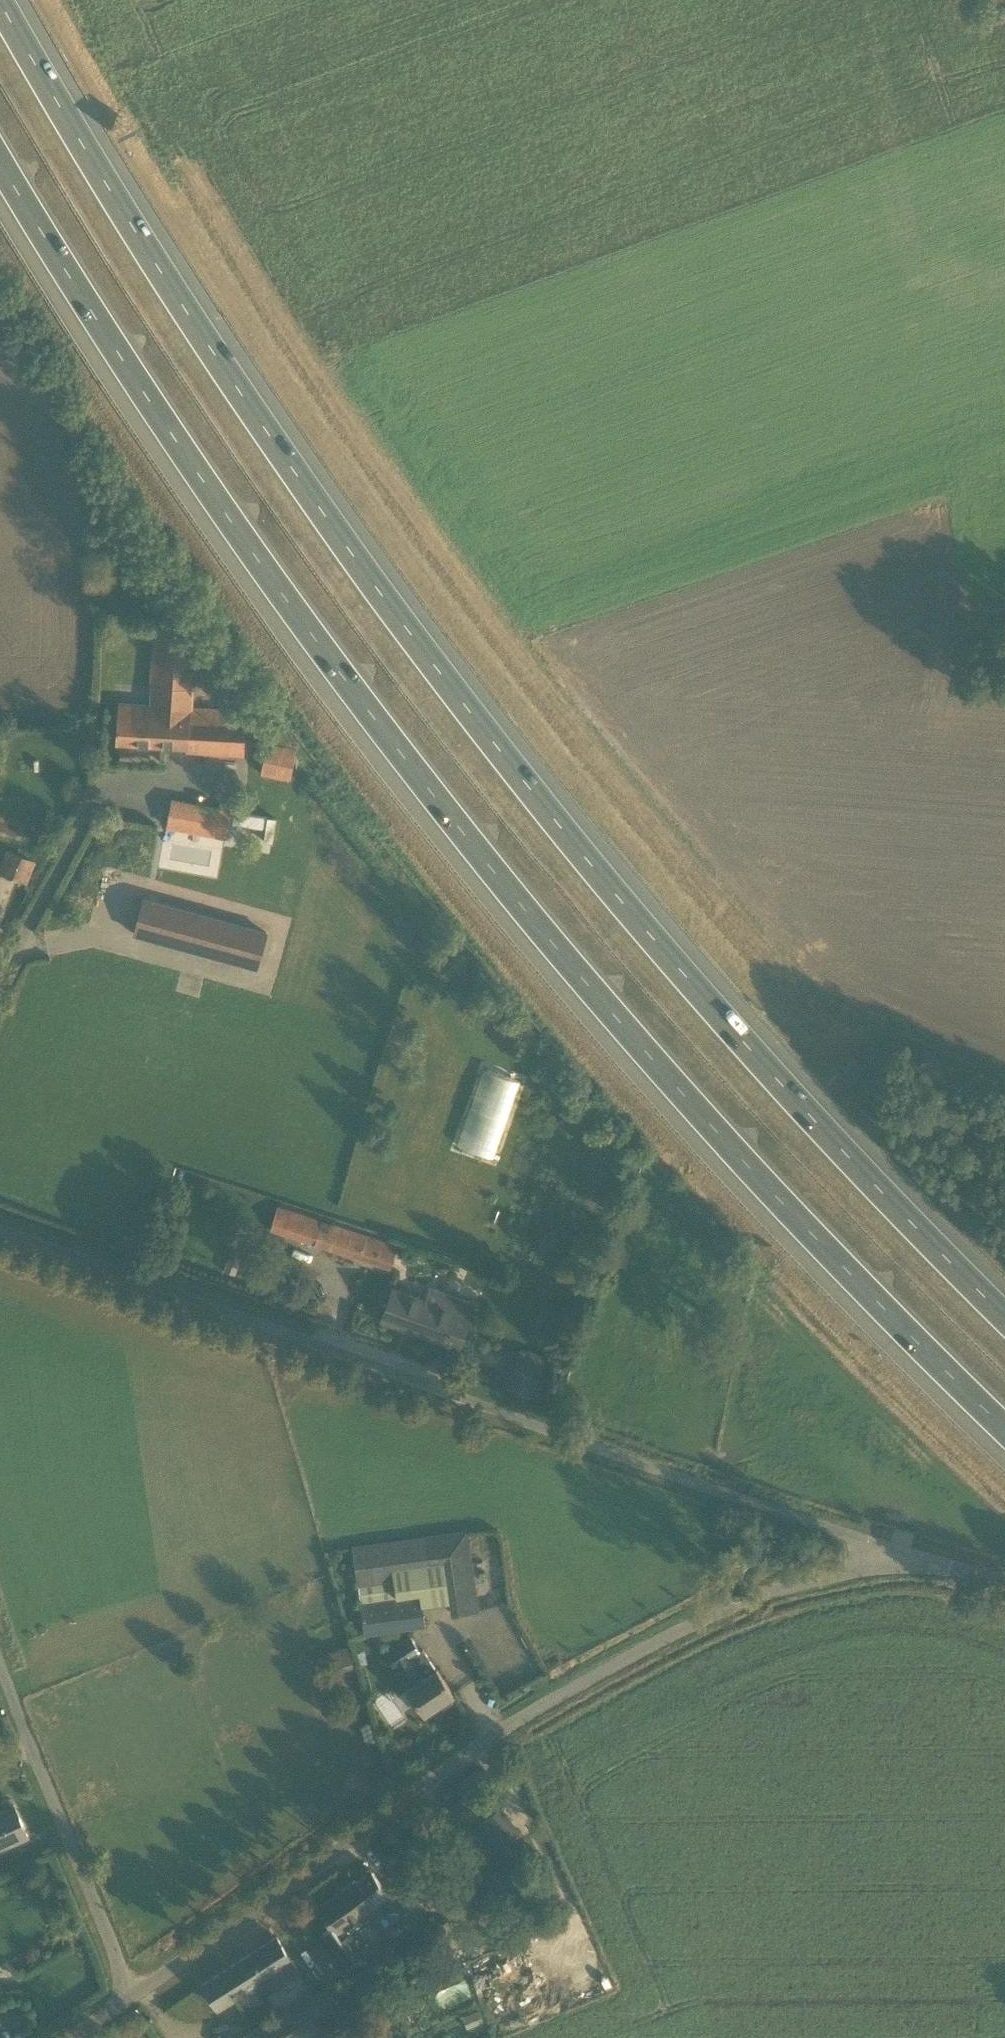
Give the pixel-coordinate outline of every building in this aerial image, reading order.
[(118,743),(163,746),(187,748),(186,751),(244,755),(247,718),(240,718),(240,709),(192,706),(198,620),(158,617),(152,708),(120,705),(118,743)] [(261,773),(290,779),(296,753),(296,752),(267,745),(261,773)] [(173,799),(172,803),(170,813),(168,824),(167,829),(227,840),(228,838),(233,811),(173,799)] [(0,866),(0,873),(20,881),(29,859),(6,850),(0,866)] [(267,933),(144,899),(134,933),(258,967),(267,933)] [(270,1229),(284,1234),(391,1269),(398,1246),(278,1205),(270,1229)] [(393,1287),(382,1319),(459,1348),(475,1304),(431,1287),(426,1299),(393,1287)] [(424,1618),(422,1607),(421,1595),(397,1598),(393,1569),(445,1562),(451,1603),(452,1614),(479,1610),(479,1608),(477,1596),(475,1596),(470,1562),(470,1558),(466,1533),(354,1549),(365,1626),(424,1618)] [(451,1695),(454,1693),(424,1649),(421,1652),(411,1637),(386,1653),(396,1668),(409,1687),(408,1687),(425,1713),(439,1703),(441,1706),(444,1707),(452,1701),(453,1698),(451,1695)] [(331,1651),(336,1671),(354,1666),(348,1646),(331,1651)] [(28,1836),(14,1805),(0,1812),(0,1848),(28,1836)] [(485,1818),(477,1824),(496,1850),(511,1839),(520,1832),(501,1806),(485,1818)] [(330,1924),(321,1931),(347,1967),(365,1953),(346,1926),(366,1912),(373,1921),(396,1904),(371,1869),(318,1907),(330,1924)] [(251,1979),(255,1985),(267,1977),(273,1986),(298,1971),(277,1936),(243,1958),(255,1976),(251,1979)] [(243,1958),(202,1984),(218,2008),(255,1985),(251,1979),(255,1976),(243,1958)] [(311,1993),(247,2034),(250,2037),(304,2037),(329,2022),(328,2020),(343,2011),(326,1985),(312,1994),(311,1993)] [(376,2037),(392,2037),(377,2023),(369,2031),(376,2037)]
